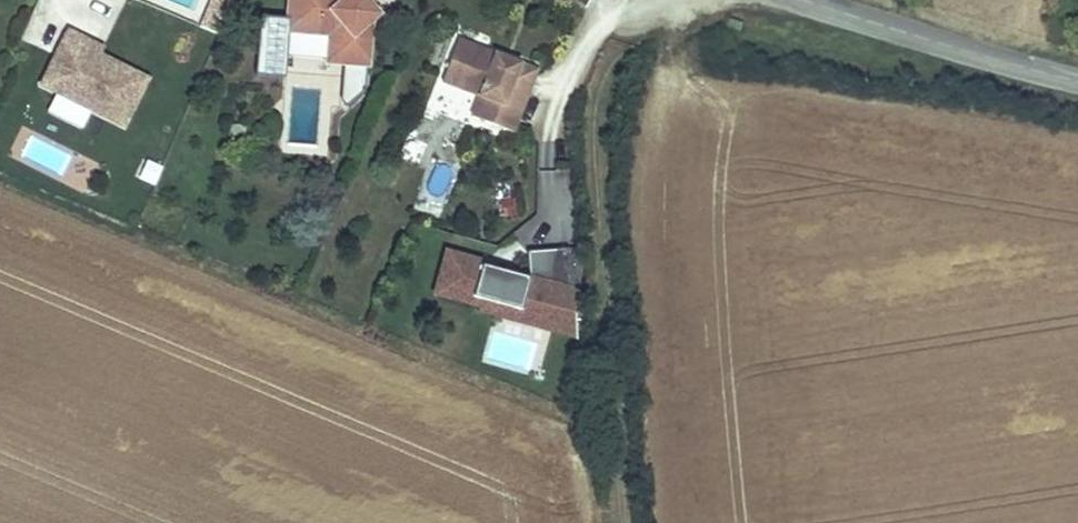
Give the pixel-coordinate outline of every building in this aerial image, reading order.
[(233,0),(211,0),(200,27),(219,34),(233,0)] [(290,20),(262,18),(258,68),(287,70),(290,32),(332,35),(330,62),(346,63),(370,65),(373,20),(381,15),(376,6),(376,0),(292,0),(290,20)] [(67,29),(38,86),(124,128),(148,79),(99,55),(103,47),(67,29)] [(505,57),(463,39),(446,80),(486,97),(476,119),(513,134),(540,72),(517,62),(513,70),(502,65),(505,57)] [(513,70),(517,62),(505,57),(502,65),(513,70)] [(368,91),(370,65),(346,63),(343,101),(348,106),(368,91)] [(286,80),(287,70),(258,68),(257,78),(286,80)] [(134,178),(154,186),(162,166),(142,158),(134,178)] [(447,249),(435,294),(474,304),(473,309),(575,337),(575,290),(485,266),(487,260),(447,249)]
